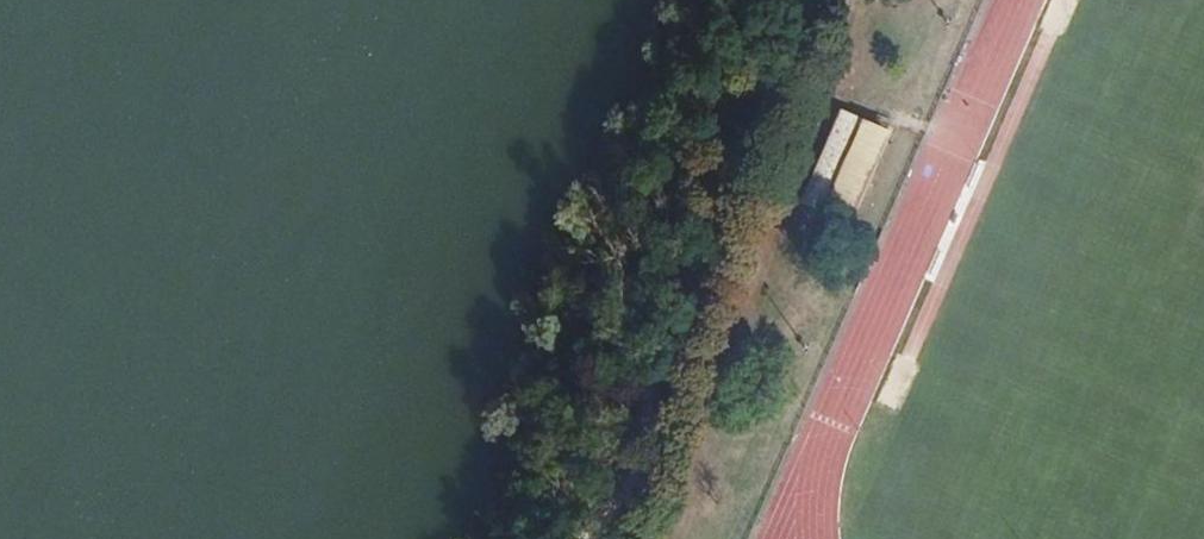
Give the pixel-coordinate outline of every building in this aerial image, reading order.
[(857,133),(834,122),(793,209),(816,219),(857,133)] [(842,230),(884,145),(857,133),(816,219),(842,230)]
